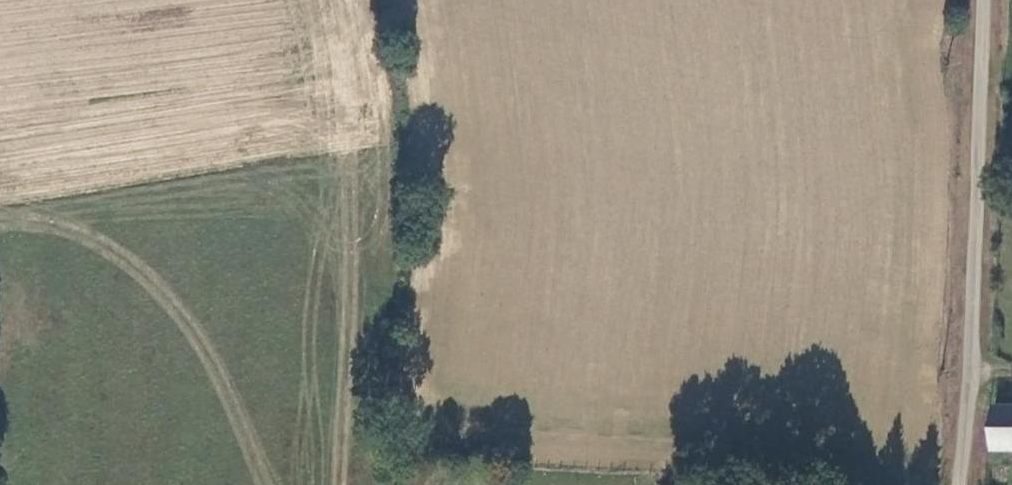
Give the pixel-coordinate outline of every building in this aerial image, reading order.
[(991,450),(1011,450),(1011,408),(991,409),(991,450)]
